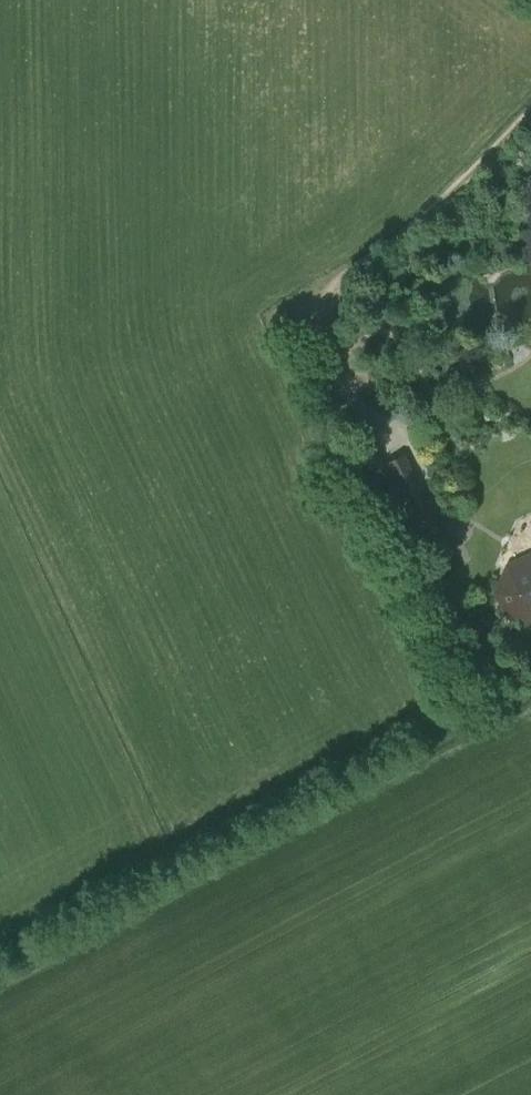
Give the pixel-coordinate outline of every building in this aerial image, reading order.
[(441,530),(404,455),(378,468),(414,543),(441,530)] [(506,565),(493,592),(503,614),(530,621),(530,553),(506,565)]
